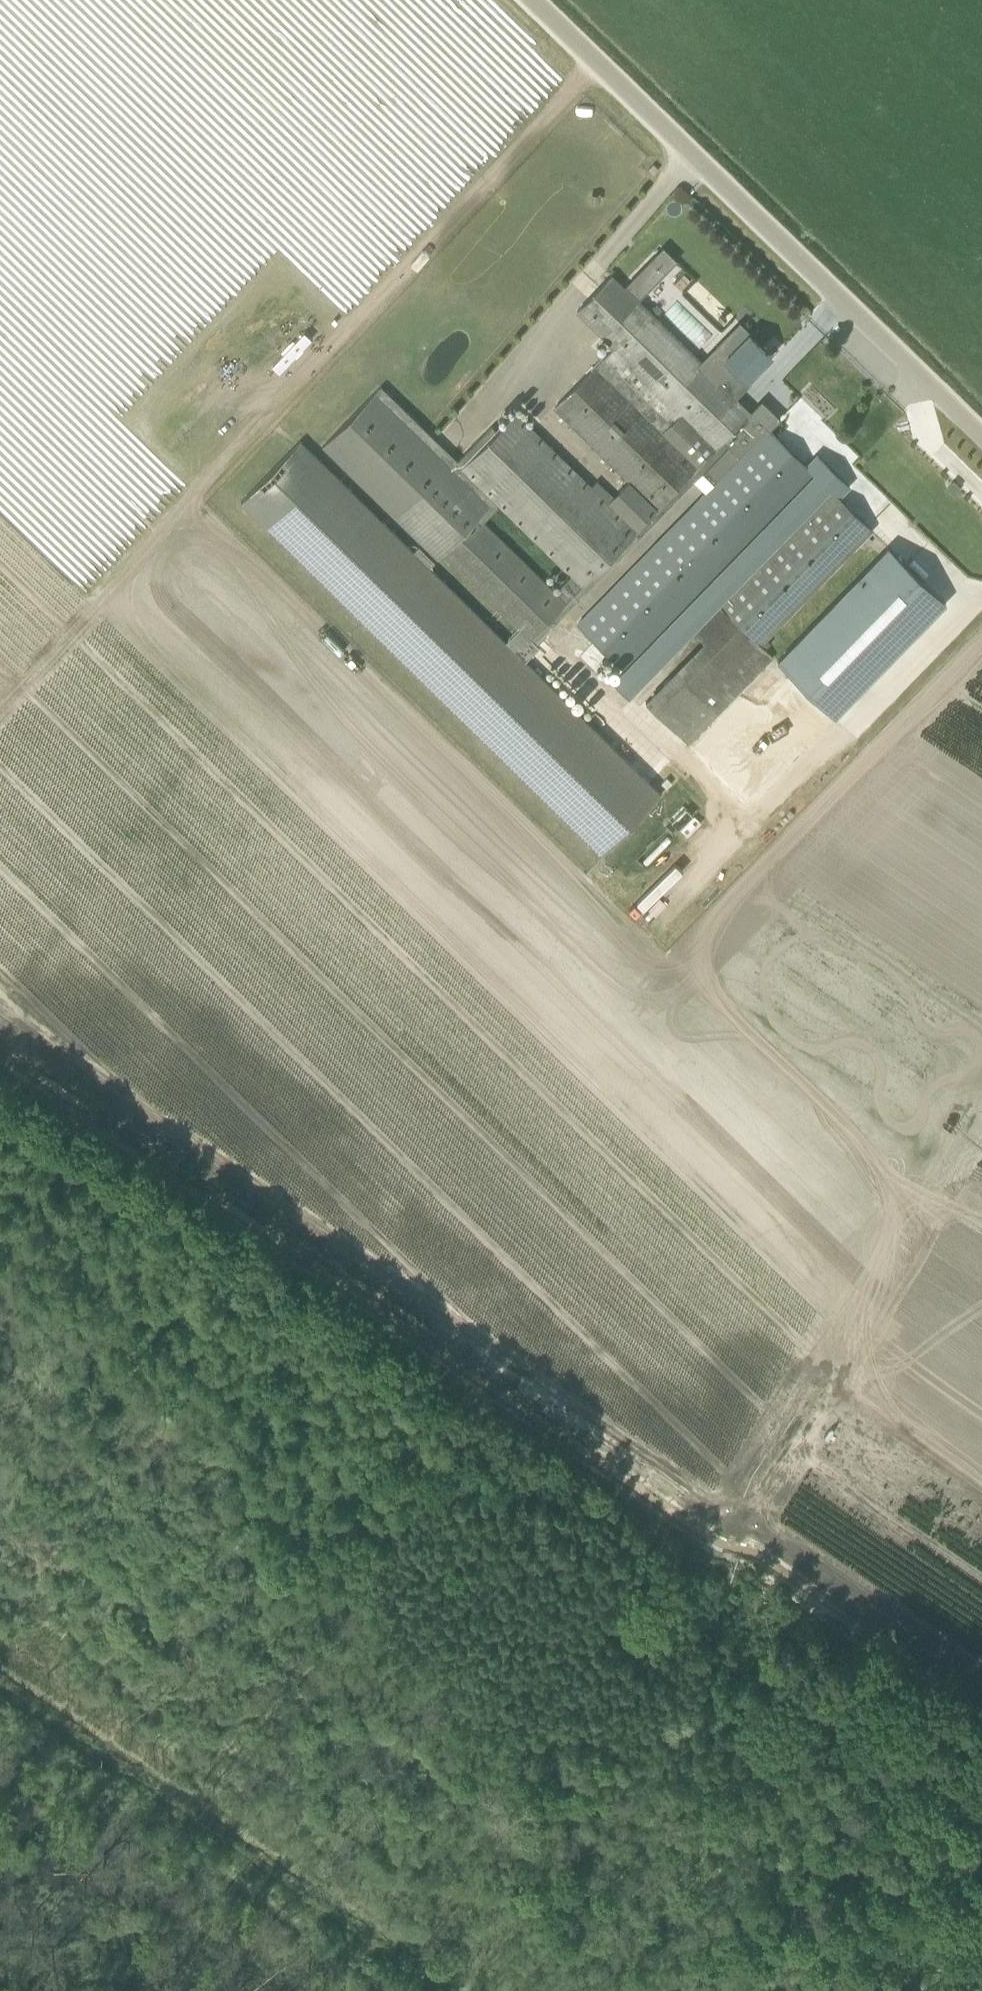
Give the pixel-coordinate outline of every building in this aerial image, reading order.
[(652,166),(648,169),(654,174),(657,171),(659,169),(653,163),(652,166)] [(663,246),(625,286),(638,299),(676,259),(663,246)] [(683,289),(688,283),(693,288),(700,281),(688,269),(675,282),(683,289)] [(625,286),(612,274),(575,311),(613,348),(554,408),(629,481),(608,502),(515,411),(497,430),(492,425),(458,460),(381,386),(323,446),(438,558),(443,553),(519,627),(505,641),(429,567),(435,561),(419,546),(413,551),(300,440),(241,501),(602,854),(661,794),(525,661),(539,646),(536,643),(729,445),(724,440),(751,412),(736,397),(737,397),(719,379),(638,299),(625,286)] [(751,383),(747,379),(771,355),(749,333),(725,358),(732,365),(719,379),(737,397),(751,383)] [(624,668),(735,555),(814,473),(768,429),(689,510),(578,623),(624,668)] [(689,744),(774,657),(760,643),(872,529),(830,488),(692,629),(704,641),(645,701),(689,744)] [(888,545),(777,659),(835,715),(946,601),(888,545)]
